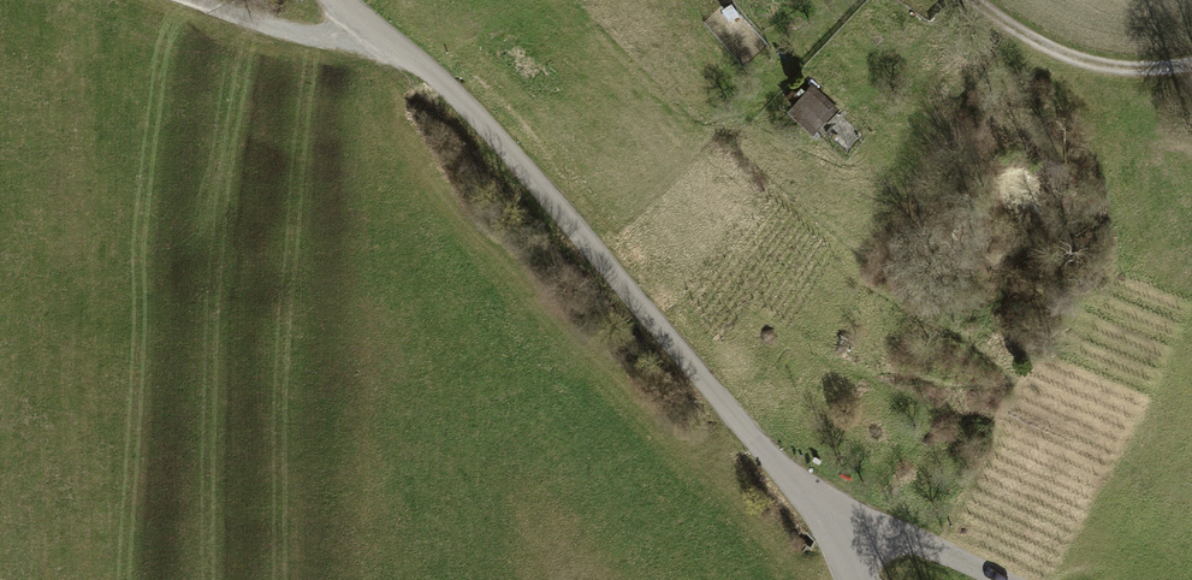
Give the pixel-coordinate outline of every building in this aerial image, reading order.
[(816,132),(840,106),(817,84),(792,110),(816,132)]
